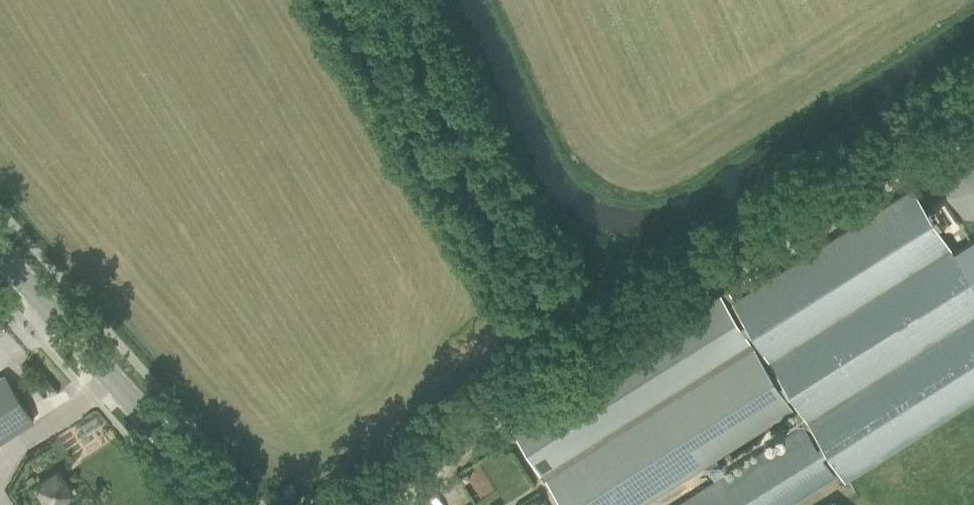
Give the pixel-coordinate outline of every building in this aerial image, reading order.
[(968,149),(947,167),(946,195),(964,215),(973,216),(973,150),(968,149)] [(726,471),(715,454),(790,406),(801,423),(833,474),(836,472),(840,469),(847,479),(973,399),(973,240),(952,254),(911,189),(735,300),(727,289),(512,425),(563,504),(639,504),(704,462),(714,478),(726,471)] [(33,420),(4,375),(0,378),(0,441),(33,420)] [(726,471),(714,478),(671,504),(783,504),(833,474),(801,423),(726,471)] [(47,504),(60,504),(79,493),(61,466),(33,484),(47,504)]
